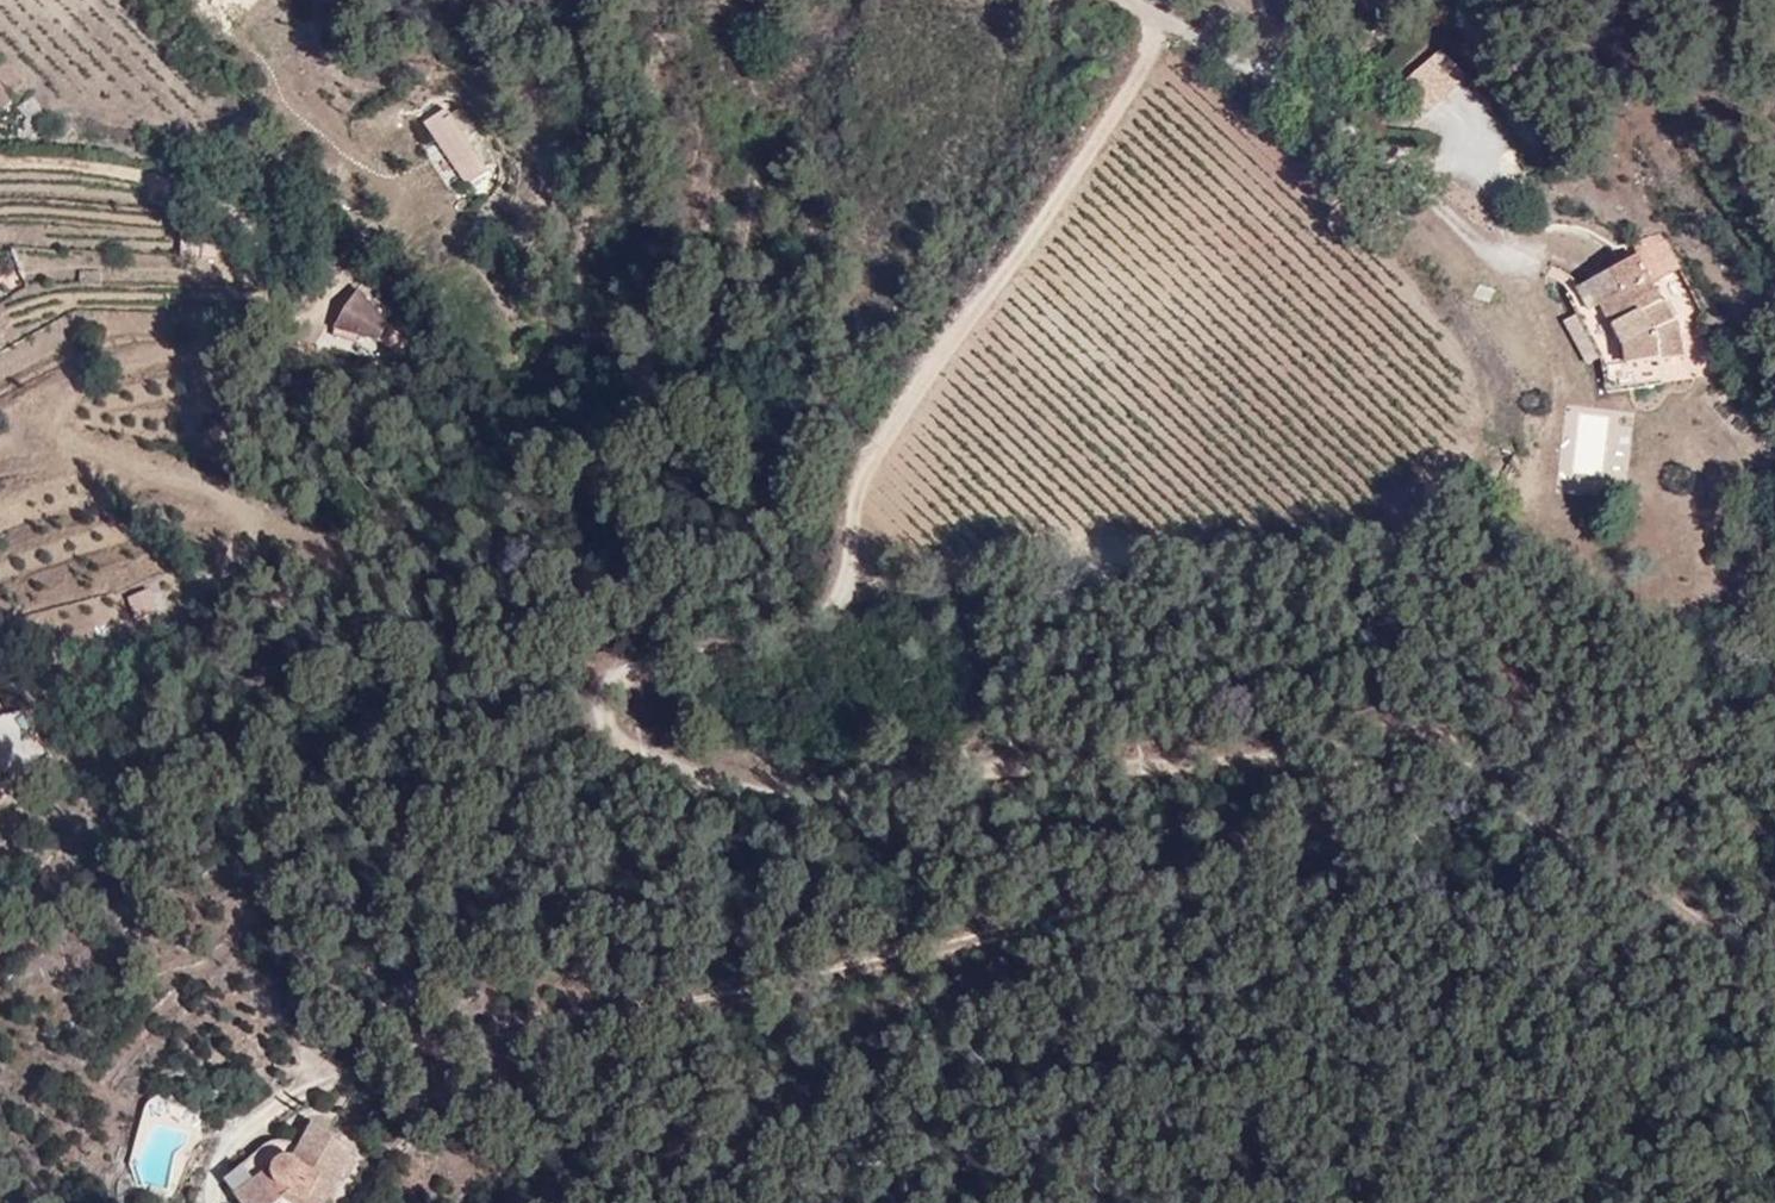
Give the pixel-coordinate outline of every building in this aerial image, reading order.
[(1418,133),(1460,91),(1435,67),(1393,107),(1418,133)] [(0,70),(0,116),(9,109),(5,104),(19,92),(0,70)] [(470,203),(427,140),(406,154),(450,217),(470,203)] [(1662,213),(1591,250),(1602,270),(1624,312),(1631,347),(1709,333),(1700,274),(1695,275),(1675,237),(1662,213)] [(1612,319),(1624,312),(1602,270),(1589,276),(1612,319)] [(370,314),(352,292),(328,328),(362,353),(383,324),(370,314)] [(161,586),(128,594),(132,614),(166,606),(161,586)] [(34,758),(21,710),(0,716),(0,767),(34,758)] [(365,1146),(354,1140),(356,1131),(329,1118),(314,1150),(301,1151),(251,1192),(259,1202),(300,1202),(302,1201),(307,1202),(337,1202),(365,1146)]
